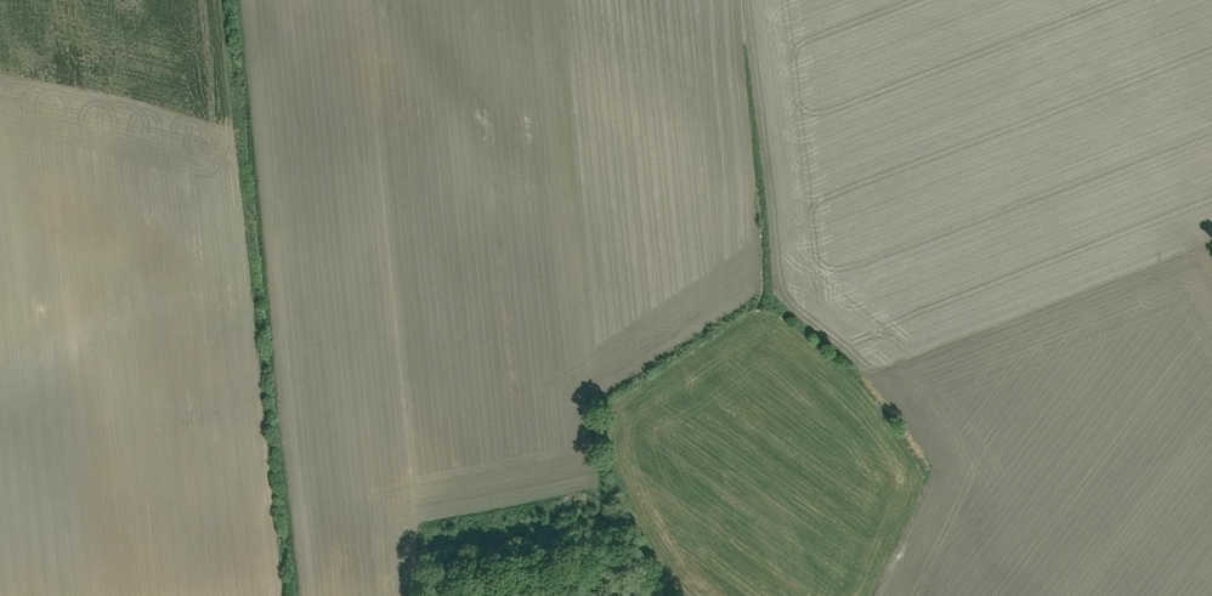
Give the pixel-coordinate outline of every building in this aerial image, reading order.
[(606,571),(597,576),(604,587),(613,582),(606,571)]
